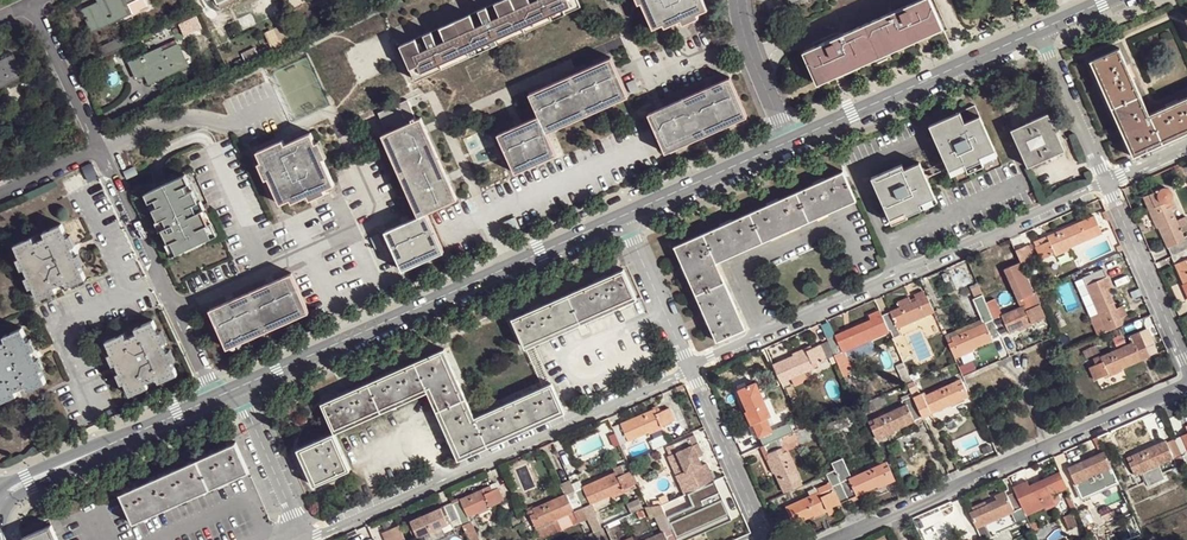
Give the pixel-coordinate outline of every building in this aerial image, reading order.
[(81,7),(91,29),(129,10),(125,2),(129,0),(96,0),(81,7)] [(456,19),(472,55),(526,30),(512,0),(500,0),(456,19)] [(526,30),(581,6),(578,0),(512,0),(526,30)] [(638,2),(641,1),(652,26),(663,22),(664,25),(680,18),(682,22),(700,15),(698,12),(707,7),(704,0),(638,0),(638,2)] [(940,27),(928,0),(922,0),(800,54),(813,84),(940,27)] [(456,19),(401,44),(417,79),(444,67),(472,55),(456,19)] [(813,84),(815,88),(942,31),(940,27),(813,84)] [(99,49),(103,58),(130,46),(125,36),(99,49)] [(155,47),(129,59),(137,75),(146,70),(150,79),(187,62),(177,41),(157,50),(155,47)] [(1149,113),(1119,49),(1089,62),(1111,110),(1133,158),(1186,133),(1186,96),(1149,113)] [(22,79),(12,57),(0,63),(0,89),(22,79)] [(586,103),(592,113),(629,97),(612,57),(529,93),(539,116),(498,134),(502,143),(586,103)] [(647,114),(647,115),(678,101),(697,139),(747,116),(729,77),(647,114)] [(418,216),(392,227),(411,266),(442,253),(425,214),(457,200),(421,117),(416,119),(408,100),(378,113),(386,133),(384,134),(416,204),(413,205),(418,216)] [(678,101),(647,115),(665,153),(697,139),(678,101)] [(547,132),(592,113),(586,103),(502,143),(515,173),(557,155),(547,132)] [(977,157),(992,150),(972,105),(927,125),(932,138),(936,136),(939,143),(935,145),(947,171),(961,165),(962,167),(978,161),(977,157)] [(1009,130),(1027,166),(1064,149),(1055,131),(1047,112),(1009,130)] [(266,180),(276,200),(328,173),(321,159),(325,158),(316,141),(313,142),(309,132),(284,144),(282,140),(255,153),(259,162),(256,164),(264,181),(266,180)] [(382,135),(413,205),(416,204),(384,134),(382,135)] [(995,158),(992,150),(977,157),(978,161),(980,165),(995,158)] [(981,167),(980,165),(978,161),(962,167),(964,172),(965,174),(981,167)] [(919,203),(933,197),(918,162),(903,169),(901,165),(870,178),(875,190),(881,189),(886,201),(881,204),(888,220),(904,213),(906,216),(921,210),(919,203)] [(949,177),(964,172),(962,167),(961,165),(947,171),(949,177)] [(855,201),(842,171),(673,247),(715,341),(745,328),(716,264),(855,201)] [(93,182),(99,179),(95,172),(90,175),(93,182)] [(328,173),(276,200),(277,204),(288,199),(290,203),(307,195),(309,199),(325,192),(323,189),(333,184),(328,173)] [(175,253),(183,250),(211,238),(205,226),(208,224),(202,211),(197,213),(195,209),(193,204),(198,202),(193,190),(184,194),(181,187),(190,183),(186,174),(145,192),(149,201),(154,199),(158,206),(152,208),(157,220),(163,218),(165,222),(160,224),(167,242),(170,241),(175,253)] [(875,190),(881,204),(886,201),(881,189),(875,190)] [(1172,257),(1186,250),(1186,241),(1186,242),(1184,238),(1182,233),(1180,229),(1178,222),(1172,211),(1177,208),(1175,204),(1175,202),(1175,200),(1174,198),(1172,194),(1170,192),(1168,191),(1165,191),(1160,192),(1159,190),(1157,191),(1157,194),(1145,199),(1158,229),(1160,229),(1172,257)] [(936,203),(933,197),(919,203),(921,210),(936,203)] [(907,219),(906,216),(904,213),(888,220),(891,226),(907,219)] [(1093,216),(1034,243),(1041,259),(1053,254),(1054,255),(1067,250),(1067,248),(1100,233),(1093,216)] [(31,229),(12,237),(36,291),(55,283),(52,278),(63,274),(65,279),(84,271),(60,217),(42,225),(43,228),(33,233),(31,229)] [(1178,222),(1180,229),(1182,233),(1184,238),(1186,236),(1186,220),(1186,219),(1178,222)] [(411,266),(392,227),(384,231),(401,271),(411,266)] [(378,234),(369,237),(374,249),(383,245),(378,234)] [(1027,245),(1015,251),(1022,268),(1034,262),(1027,245)] [(1172,257),(1183,280),(1186,290),(1186,250),(1172,257)] [(1004,269),(1020,307),(1027,304),(1029,308),(1038,305),(1040,303),(1034,290),(1033,291),(1032,291),(1019,262),(1004,269)] [(291,265),(207,302),(225,341),(308,304),(291,265)] [(1120,316),(1116,309),(1111,299),(1107,288),(1112,286),(1103,267),(1083,276),(1107,331),(1123,324),(1120,316)] [(512,319),(525,348),(536,344),(586,321),(636,298),(623,269),(512,319)] [(933,312),(926,296),(924,297),(921,291),(913,295),(916,301),(911,303),(908,297),(902,300),(896,303),(899,308),(882,316),(889,331),(933,312)] [(982,324),(946,340),(953,357),(957,355),(958,357),(971,351),(971,350),(999,336),(992,319),(981,295),(971,299),(982,324)] [(1020,307),(992,319),(999,336),(1000,336),(1017,329),(1017,331),(1031,325),(1031,322),(1043,317),(1038,305),(1029,308),(1027,304),(1020,307)] [(1126,304),(1116,309),(1120,316),(1130,313),(1126,304)] [(836,338),(828,342),(834,356),(839,367),(848,364),(843,352),(851,348),(869,340),(889,331),(882,316),(880,312),(869,317),(870,321),(853,329),(836,337),(836,338)] [(123,326),(105,334),(129,389),(148,381),(145,375),(156,370),(158,376),(177,368),(153,313),(135,321),(137,325),(125,330),(123,326)] [(14,389),(12,384),(24,379),(26,384),(44,376),(20,322),(2,330),(4,335),(0,336),(0,396),(14,389)] [(1097,365),(1090,368),(1095,380),(1108,374),(1109,376),(1123,370),(1122,368),(1151,356),(1141,332),(1130,337),(1133,343),(1095,360),(1097,365)] [(869,340),(851,348),(855,357),(873,348),(869,340)] [(793,357),(773,366),(780,383),(818,366),(816,362),(825,358),(826,360),(834,356),(828,342),(806,352),(806,350),(799,353),(793,356),(793,357)] [(525,348),(528,353),(537,349),(536,344),(525,348)] [(552,382),(543,386),(475,416),(444,349),(320,405),(334,433),(426,392),(458,461),(566,411),(552,382)] [(537,349),(528,353),(543,386),(552,382),(537,349)] [(938,375),(926,381),(931,391),(943,385),(938,375)] [(921,383),(909,389),(915,401),(922,418),(951,406),(951,407),(958,404),(964,402),(964,400),(968,398),(961,382),(927,397),(921,383)] [(778,440),(793,434),(789,425),(771,433),(766,420),(770,417),(755,384),(738,391),(747,412),(746,413),(752,426),(753,426),(763,447),(778,440)] [(922,418),(915,401),(873,419),(875,424),(871,425),(876,438),(881,436),(881,438),(894,432),(893,430),(908,424),(922,418)] [(654,410),(613,428),(621,445),(648,433),(649,435),(663,429),(662,427),(675,421),(669,408),(662,411),(656,414),(654,410)] [(348,468),(332,433),(296,449),(312,485),(348,468)] [(1173,440),(1180,456),(1180,457),(1186,454),(1186,452),(1185,449),(1186,448),(1186,434),(1173,440)] [(676,476),(685,495),(715,482),(707,465),(702,467),(698,458),(703,456),(698,446),(694,437),(667,449),(670,457),(677,455),(684,472),(676,476)] [(782,449),(778,440),(763,447),(769,460),(767,461),(770,468),(774,474),(775,474),(784,494),(801,487),(786,454),(782,456),(780,451),(782,449)] [(1180,456),(1173,440),(1165,444),(1164,443),(1145,451),(1125,459),(1133,477),(1138,474),(1139,476),(1151,470),(1151,468),(1180,456)] [(249,473),(235,442),(120,495),(133,525),(249,473)] [(1109,470),(1102,454),(1081,464),(1060,473),(1067,490),(1109,470)] [(842,459),(831,464),(835,472),(848,501),(850,505),(860,500),(859,497),(868,493),(877,489),(878,491),(890,486),(889,484),(895,481),(887,464),(851,479),(842,459)] [(588,521),(593,532),(602,529),(591,505),(611,496),(613,498),(625,492),(624,491),(638,484),(632,472),(619,478),(617,474),(584,489),(580,481),(576,483),(571,486),(574,492),(588,521)] [(848,501),(835,472),(827,476),(834,492),(821,498),(820,494),(786,508),(793,525),(813,516),(813,518),(828,512),(827,510),(848,501)] [(1067,490),(1060,473),(1044,480),(1029,487),(1026,482),(1013,489),(1015,494),(1022,509),(1025,515),(1026,518),(1055,505),(1051,497),(1067,490)] [(668,517),(677,539),(686,539),(732,521),(714,483),(688,495),(693,506),(668,517)] [(508,484),(484,494),(482,490),(451,503),(459,519),(468,539),(473,539),(477,538),(467,516),(476,512),(477,513),(490,507),(490,505),(513,495),(508,484)] [(579,525),(588,521),(574,492),(532,510),(534,515),(530,517),(535,529),(540,528),(540,529),(554,523),(553,522),(573,513),(579,525)] [(1022,509),(1015,494),(1006,498),(1005,495),(1000,497),(994,499),(996,503),(970,515),(977,530),(1022,509)] [(639,498),(627,503),(632,512),(643,507),(639,498)] [(459,519),(451,503),(429,513),(407,523),(414,539),(459,519)] [(1073,504),(1069,506),(1073,516),(1077,514),(1073,504)] [(1077,527),(1072,516),(1063,520),(1068,531),(1077,527)] [(22,539),(58,539),(51,525),(21,538),(22,539)] [(382,532),(385,539),(405,539),(398,526),(382,532)] [(671,531),(649,539),(676,539),(671,531)]
